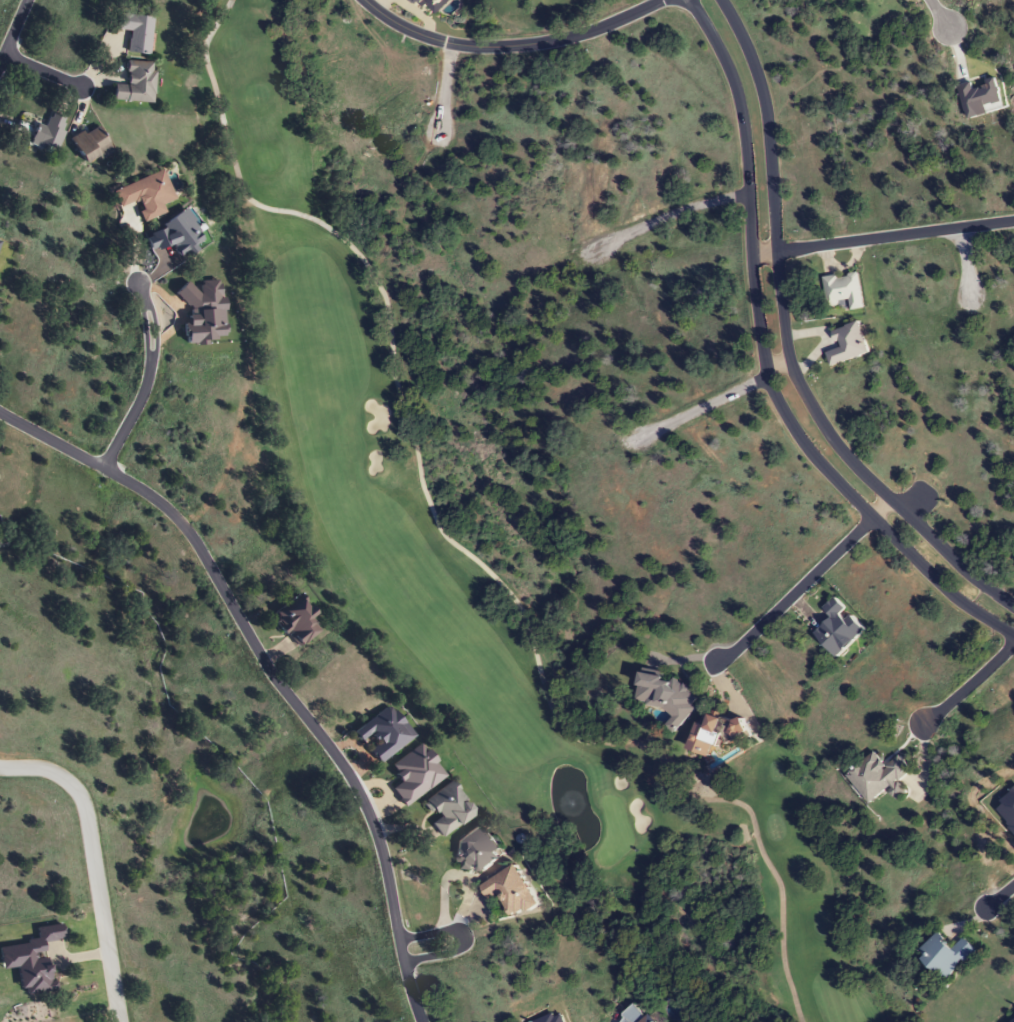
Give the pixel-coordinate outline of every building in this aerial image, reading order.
[(147,54),(151,18),(118,14),(116,30),(127,31),(125,52),(147,54)] [(152,63),(124,61),(122,85),(110,85),(109,100),(150,103),(152,63)] [(35,125),(27,141),(50,153),(67,121),(50,112),(41,128),(35,125)] [(82,165),(108,150),(94,125),(67,141),(82,165)] [(108,190),(115,208),(132,202),(140,222),(161,214),(158,205),(171,200),(161,172),(108,190)] [(863,309),(858,273),(822,278),(826,305),(847,302),(849,311),(863,309)] [(824,352),(828,366),(868,355),(859,322),(831,330),(836,349),(824,352)] [(272,611),(292,647),(317,634),(308,618),(313,616),(301,594),(272,611)] [(815,634),(837,658),(866,631),(834,597),(822,608),(832,618),(815,634)] [(635,703),(670,709),(667,730),(684,733),(692,685),(639,677),(635,703)] [(411,739),(389,705),(350,731),(357,742),(369,734),(375,744),(366,751),(374,763),(411,739)] [(743,726),(709,715),(705,726),(695,723),(685,751),(708,759),(712,746),(719,748),(722,738),(734,742),(737,732),(741,734),(743,726)] [(441,777),(417,745),(386,768),(397,782),(388,788),(402,807),(441,777)] [(845,775),(868,805),(887,790),(896,802),(907,794),(898,783),(911,772),(898,756),(885,767),(873,753),(845,775)] [(421,801),(434,820),(428,824),(437,837),(470,815),(448,783),(421,801)] [(468,869),(472,865),(479,873),(503,852),(477,822),(448,847),(468,869)] [(486,899),(497,894),(509,918),(536,904),(515,863),(478,883),(486,899)] [(16,966),(19,994),(48,991),(43,941),(61,939),(60,924),(35,927),(37,941),(0,945),(0,968),(16,966)] [(963,937),(952,948),(937,933),(917,954),(945,981),(975,949),(963,937)] [(653,1011),(640,1016),(637,1005),(619,1011),(622,1021),(657,1021),(653,1011)]
